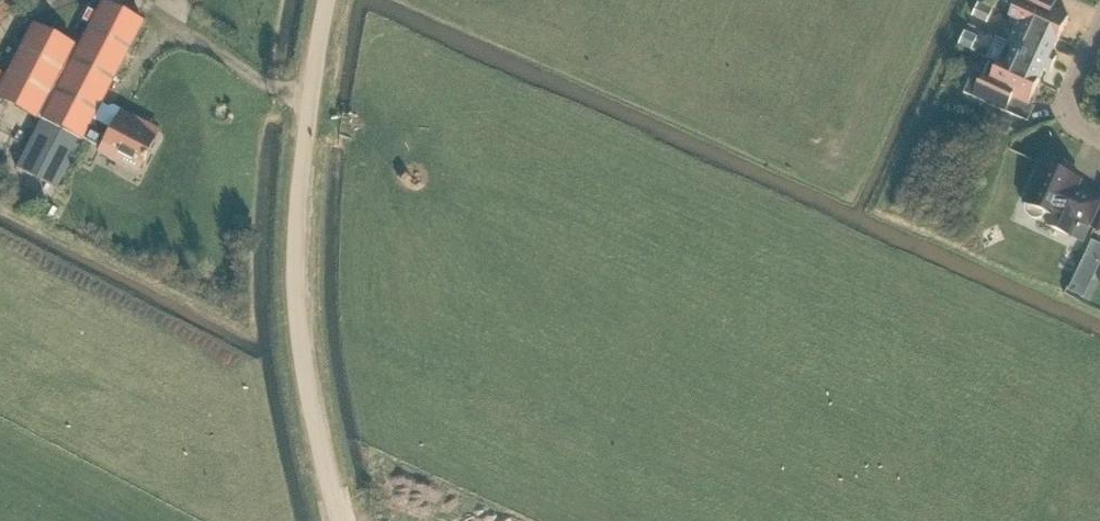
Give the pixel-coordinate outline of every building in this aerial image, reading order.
[(7,9),(12,0),(0,0),(0,5),(7,9)] [(1019,22),(1059,40),(1070,18),(1054,11),(1058,0),(1020,0),(1011,19),(1019,22)] [(41,121),(17,168),(57,189),(83,139),(92,121),(143,24),(103,3),(79,50),(34,26),(8,76),(0,72),(0,99),(41,121)] [(988,25),(995,12),(980,5),(974,18),(988,25)] [(1053,54),(1059,40),(1019,22),(1010,43),(1055,64),(1058,57),(1053,54)] [(973,51),(979,38),(966,32),(960,45),(973,51)] [(1051,71),(1055,64),(1010,43),(1000,64),(1040,83),(1046,69),(1051,71)] [(1040,83),(1000,64),(992,60),(982,82),(972,77),(964,93),(1007,113),(1013,98),(1029,105),(1040,83)] [(92,121),(83,139),(101,149),(99,153),(137,173),(144,162),(145,162),(147,158),(146,158),(155,140),(116,119),(110,131),(92,121)] [(1002,120),(997,131),(1007,136),(1013,124),(1002,120)] [(1024,203),(1028,205),(1027,209),(1027,213),(1030,216),(1037,220),(1041,219),(1044,217),(1047,214),(1051,216),(1046,225),(1084,242),(1099,208),(1099,201),(1078,191),(1082,181),(1070,176),(1074,168),(1058,161),(1054,169),(1042,163),(1024,203)] [(1070,291),(1085,298),(1099,267),(1099,245),(1093,242),(1070,291)]
